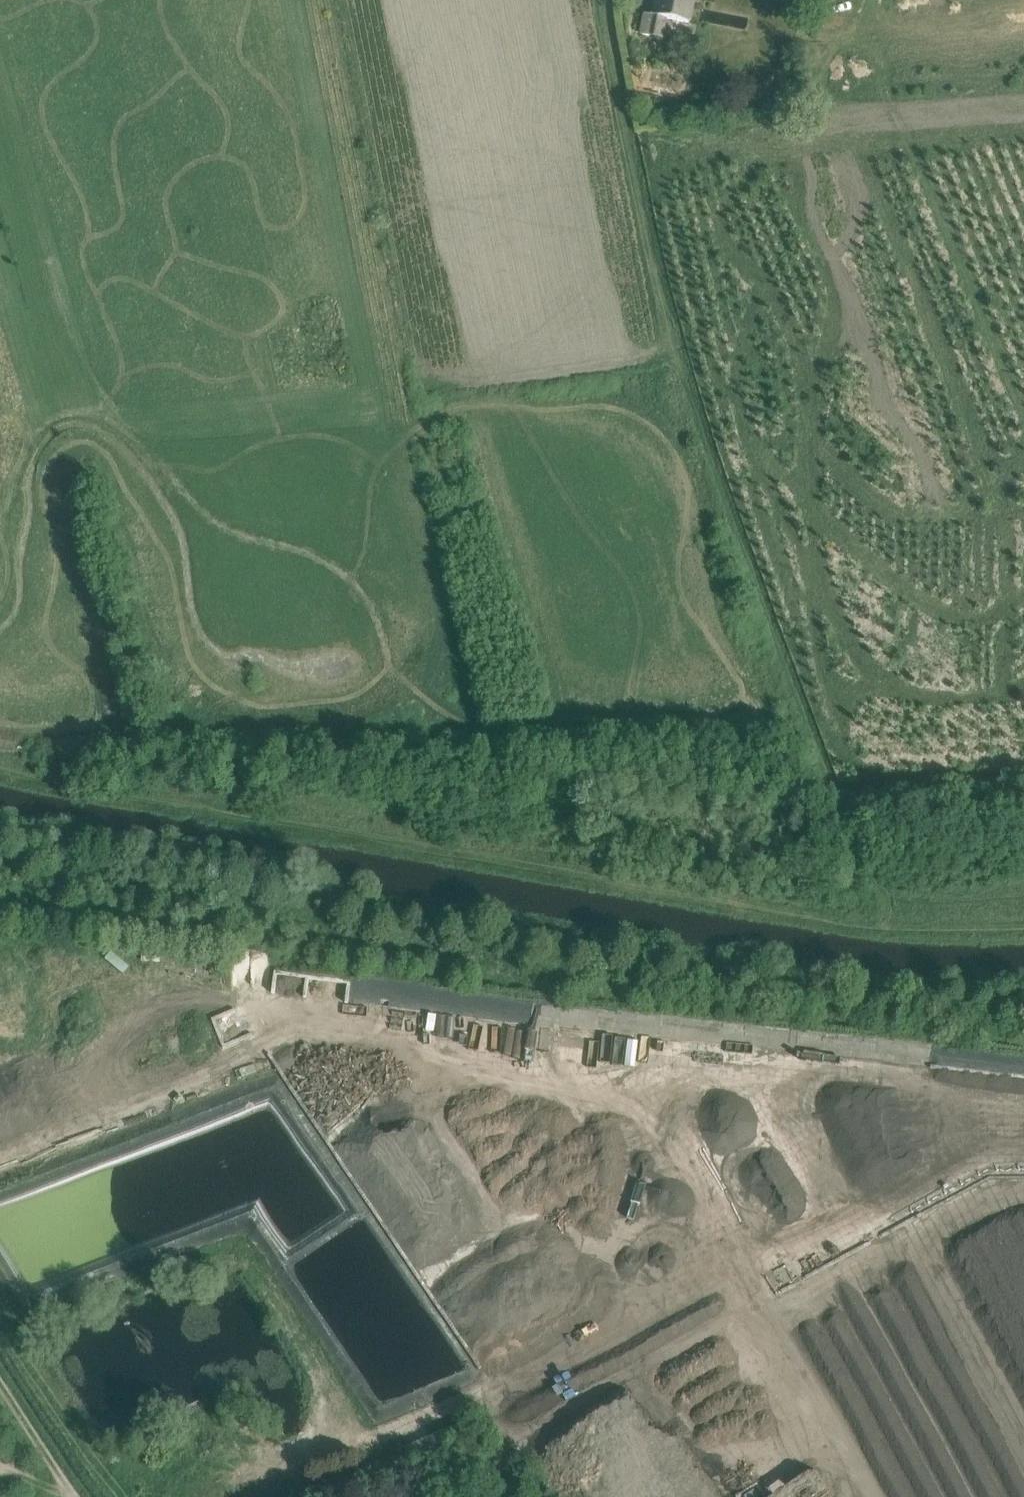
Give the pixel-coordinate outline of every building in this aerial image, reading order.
[(688,23),(693,0),(656,0),(653,14),(652,14),(652,15),(688,23)] [(822,1487),(809,1468),(767,1496),(808,1496),(822,1487)]
